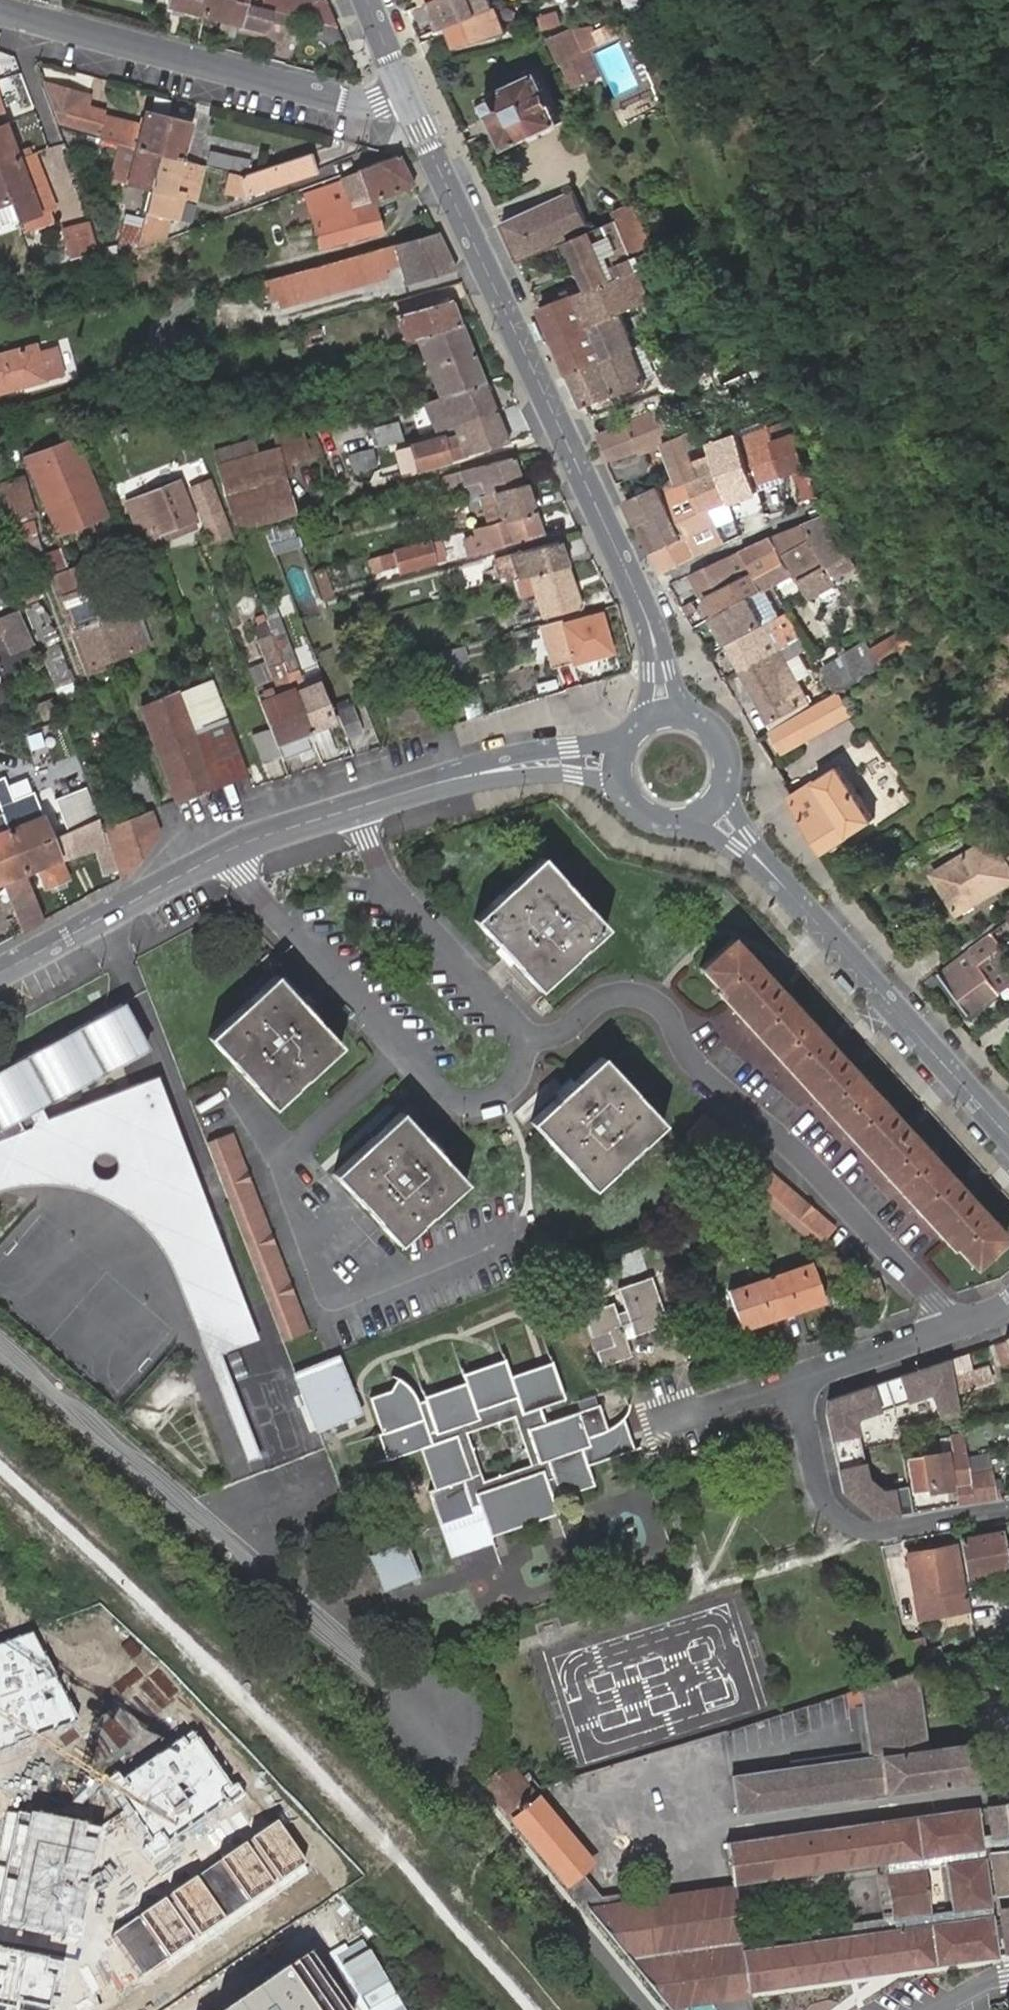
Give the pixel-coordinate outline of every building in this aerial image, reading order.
[(204,17),(208,0),(171,0),(170,7),(204,17)] [(245,3),(232,0),(208,0),(204,17),(240,27),(239,31),(264,38),(270,19),(285,24),(288,14),(245,3)] [(327,3),(317,0),(232,0),(245,3),(288,14),(337,27),(327,3)] [(444,27),(451,25),(495,5),(493,0),(434,0),(433,1),(444,27)] [(495,5),(451,25),(459,44),(506,31),(495,5)] [(556,10),(539,16),(542,28),(559,23),(556,10)] [(270,19),(264,38),(280,43),(285,24),(270,19)] [(587,50),(613,37),(606,22),(595,27),(593,22),(589,23),(570,26),(548,36),(559,61),(562,60),(574,85),(597,75),(587,50)] [(344,45),(339,30),(329,28),(305,25),(304,38),(344,45)] [(562,120),(537,70),(483,94),(508,146),(562,120)] [(102,132),(100,137),(136,147),(159,154),(168,118),(166,117),(171,100),(153,95),(149,113),(146,112),(143,123),(106,113),(106,112),(87,106),(91,94),(43,81),(49,96),(57,120),(102,132)] [(16,160),(32,155),(35,154),(21,113),(3,119),(0,109),(0,165),(16,160)] [(168,118),(159,154),(181,160),(190,124),(168,118)] [(159,154),(136,147),(123,144),(114,178),(127,182),(150,187),(159,154)] [(206,162),(243,172),(246,160),(211,150),(206,162)] [(317,173),(311,153),(242,176),(228,172),(223,193),(242,198),(317,173)] [(150,187),(143,211),(145,212),(171,218),(174,219),(180,196),(193,199),(202,165),(181,160),(159,154),(150,187)] [(13,222),(41,214),(49,211),(51,210),(43,188),(42,188),(28,193),(20,171),(36,166),(32,155),(16,160),(0,165),(0,181),(7,202),(13,222)] [(400,155),(394,157),(355,170),(356,172),(340,178),(341,182),(302,193),(318,249),(380,230),(372,199),(414,185),(400,155)] [(42,188),(43,188),(36,166),(20,171),(28,193),(42,188)] [(592,231),(592,230),(575,191),(569,194),(558,199),(543,205),(562,244),(570,240),(588,232),(590,231),(592,231)] [(562,244),(543,205),(503,222),(521,262),(562,244)] [(634,259),(653,252),(632,206),(614,214),(616,220),(634,259)] [(49,211),(41,214),(22,220),(26,232),(53,224),(49,211)] [(168,231),(171,218),(145,212),(137,241),(168,231)] [(118,247),(135,241),(142,217),(125,214),(118,247)] [(92,248),(84,224),(60,230),(68,255),(92,248)] [(611,279),(590,231),(588,232),(570,240),(591,287),(611,279)] [(455,269),(437,232),(260,281),(266,303),(274,301),(278,309),(388,278),(385,267),(395,264),(402,284),(455,269)] [(658,265),(653,252),(634,259),(623,264),(628,277),(628,278),(639,273),(658,265)] [(653,298),(639,273),(628,278),(628,277),(613,284),(611,279),(591,287),(578,293),(577,291),(540,307),(570,374),(602,360),(634,347),(636,346),(622,313),(653,298)] [(416,338),(462,326),(452,303),(395,318),(403,342),(416,338)] [(474,356),(462,326),(416,338),(428,368),(474,356)] [(655,372),(642,343),(636,346),(634,347),(602,360),(616,393),(648,379),(658,376),(655,372)] [(56,348),(41,352),(39,346),(0,357),(0,391),(64,373),(56,348)] [(484,383),(474,356),(428,368),(439,395),(484,383)] [(602,360),(570,374),(585,406),(616,393),(602,360)] [(495,408),(484,383),(439,395),(442,402),(417,407),(422,425),(436,422),(495,408)] [(676,436),(664,407),(630,421),(642,450),(646,449),(664,441),(676,436)] [(497,413),(495,408),(436,422),(438,429),(497,413)] [(497,413),(438,429),(440,437),(405,446),(411,467),(508,443),(497,413)] [(789,430),(783,417),(771,423),(776,435),(789,430)] [(598,434),(611,463),(642,450),(630,421),(598,434)] [(372,446),(401,438),(396,422),(367,430),(372,446)] [(762,426),(781,472),(803,463),(789,430),(776,435),(771,423),(762,426)] [(753,484),(781,472),(762,426),(733,437),(753,484)] [(311,458),(302,427),(274,435),(277,448),(284,473),(293,471),(290,464),(311,458)] [(665,482),(669,490),(702,475),(695,458),(691,447),(685,433),(676,436),(664,441),(679,476),(665,482)] [(74,436),(31,453),(63,531),(106,515),(74,436)] [(727,496),(753,484),(733,437),(707,448),(708,451),(709,452),(727,496)] [(236,527),(294,510),(284,473),(277,448),(259,453),(255,439),(214,450),(236,527)] [(371,449),(348,456),(353,472),(359,471),(376,466),(371,449)] [(642,450),(611,463),(620,482),(648,471),(652,464),(646,449),(642,450)] [(676,506),(689,537),(703,531),(712,549),(726,543),(712,511),(730,503),(727,496),(709,452),(695,458),(702,475),(669,490),(676,506)] [(31,453),(24,456),(55,535),(63,531),(31,453)] [(480,495),(498,491),(520,485),(522,484),(513,457),(444,475),(448,488),(469,481),(471,488),(476,486),(478,496),(480,495)] [(810,494),(821,490),(813,471),(802,475),(810,494)] [(0,481),(0,516),(2,523),(34,515),(22,475),(0,481)] [(230,535),(209,478),(184,487),(206,544),(230,535)] [(156,533),(179,525),(195,518),(180,481),(141,497),(156,533)] [(627,499),(638,522),(676,506),(669,490),(665,482),(627,499)] [(534,512),(525,483),(522,484),(520,485),(498,491),(480,495),(488,523),(492,522),(506,519),(534,512)] [(145,546),(159,539),(156,533),(141,497),(128,503),(145,546)] [(638,522),(652,554),(689,537),(676,506),(638,522)] [(833,514),(842,532),(851,527),(847,508),(833,514)] [(542,535),(534,512),(506,519),(492,522),(488,523),(473,527),(474,535),(463,537),(468,555),(542,535)] [(805,525),(834,577),(856,564),(849,553),(852,551),(842,532),(833,514),(805,525)] [(300,542),(292,519),(266,526),(274,551),(300,542)] [(26,522),(6,527),(8,536),(29,532),(26,522)] [(156,533),(159,539),(181,531),(179,525),(156,533)] [(808,591),(834,577),(805,525),(780,535),(800,577),(808,591)] [(703,531),(689,537),(697,556),(712,549),(703,531)] [(29,532),(8,536),(11,547),(31,543),(29,532)] [(689,537),(652,554),(663,571),(697,556),(689,537)] [(751,570),(761,590),(775,583),(791,573),(773,538),(741,551),(751,570)] [(434,540),(380,554),(385,569),(399,566),(400,571),(439,561),(434,540)] [(520,572),(520,574),(567,565),(558,541),(506,552),(512,574),(520,572)] [(711,591),(751,570),(741,551),(687,573),(699,598),(711,591)] [(567,565),(520,574),(524,592),(536,589),(542,618),(582,608),(567,565)] [(311,595),(302,566),(287,570),(295,600),(311,595)] [(92,666),(105,661),(82,604),(67,567),(55,572),(92,666)] [(754,594),(761,590),(751,570),(711,591),(722,611),(745,599),(751,596),(754,594)] [(0,572),(0,599),(9,595),(0,572)] [(32,584),(13,595),(20,607),(39,597),(32,584)] [(722,611),(711,591),(699,598),(703,606),(704,609),(709,618),(722,611)] [(82,604),(105,661),(147,646),(133,612),(122,617),(113,592),(82,604)] [(681,597),(685,605),(697,599),(692,592),(681,597)] [(751,596),(745,599),(760,625),(765,622),(769,621),(754,594),(751,596)] [(682,607),(686,615),(703,606),(699,598),(697,599),(685,605),(682,607)] [(760,625),(745,599),(722,611),(709,618),(724,645),(760,625)] [(41,600),(26,605),(56,686),(57,686),(73,681),(67,664),(64,661),(41,600)] [(16,610),(0,617),(0,632),(0,633),(10,653),(31,643),(16,610)] [(562,625),(561,620),(542,625),(545,634),(563,630),(573,663),(612,652),(601,614),(562,625)] [(295,692),(311,732),(335,722),(319,683),(305,688),(277,616),(267,620),(271,631),(282,659),(293,688),(295,692)] [(747,666),(780,648),(765,622),(760,625),(724,645),(738,671),(747,666)] [(884,662),(914,644),(904,629),(875,647),(884,662)] [(563,630),(545,634),(554,665),(572,660),(563,630)] [(283,759),(317,748),(311,732),(295,692),(293,688),(282,659),(271,631),(259,636),(276,679),(255,688),(260,701),(264,710),(270,727),(282,757),(283,759)] [(786,660),(811,646),(804,634),(780,648),(747,666),(738,671),(768,724),(809,701),(786,660)] [(875,647),(871,640),(844,655),(857,677),(884,662),(875,647)] [(468,659),(464,646),(431,656),(439,679),(449,676),(446,666),(468,659)] [(857,677),(844,655),(823,667),(836,690),(857,677)] [(248,773),(218,698),(211,679),(141,705),(178,800),(215,786),(248,773)] [(73,681),(57,686),(62,701),(79,694),(73,681)] [(836,695),(804,713),(814,733),(846,714),(836,695)] [(58,713),(52,699),(38,705),(44,719),(58,713)] [(337,712),(347,738),(364,731),(354,706),(337,712)] [(814,733),(804,713),(771,732),(782,751),(814,733)] [(282,757),(270,727),(252,733),(265,764),(282,757)] [(843,766),(794,796),(790,799),(825,851),(830,847),(877,818),(843,766)] [(96,818),(86,787),(59,799),(69,828),(96,818)] [(36,796),(1,809),(3,813),(5,819),(40,805),(36,796)] [(5,819),(18,851),(53,838),(40,805),(5,819)] [(159,836),(150,810),(103,828),(122,875),(131,872),(159,836)] [(18,851),(5,819),(3,813),(0,814),(0,858),(18,851)] [(96,821),(83,826),(85,832),(99,828),(96,821)] [(80,827),(57,836),(63,851),(86,842),(80,827)] [(100,881),(114,878),(99,829),(99,828),(85,832),(95,865),(96,867),(100,881)] [(53,838),(18,851),(27,872),(37,867),(46,886),(69,878),(59,852),(53,838)] [(1008,882),(1008,867),(991,838),(933,874),(958,913),(1008,882)] [(63,851),(59,852),(69,878),(96,867),(95,865),(88,841),(86,842),(63,851)] [(33,896),(36,895),(27,872),(18,851),(0,858),(0,882),(6,879),(11,878),(19,901),(33,896)] [(477,922),(540,988),(608,924),(547,858),(477,922)] [(6,879),(14,902),(19,901),(11,878),(6,879)] [(14,902),(22,928),(41,918),(33,896),(19,901),(14,902)] [(941,968),(970,1011),(1008,984),(1008,953),(991,932),(941,968)] [(715,992),(753,1032),(756,1029),(787,1063),(783,1065),(820,1106),(823,1103),(848,1130),(846,1133),(882,1174),(886,1172),(916,1204),(913,1207),(949,1246),(953,1244),(973,1266),(1006,1236),(732,938),(699,968),(719,989),(715,992)] [(277,1104),(340,1047),(276,977),(213,1035),(277,1104)] [(120,1002),(0,1066),(0,1175),(171,1111),(157,1075),(47,1116),(42,1104),(146,1048),(120,1002)] [(756,1029),(753,1032),(783,1065),(787,1063),(756,1029)] [(534,1121),(597,1189),(667,1123),(605,1055),(534,1121)] [(820,1106),(846,1133),(848,1130),(823,1103),(820,1106)] [(171,1111),(0,1175),(0,1187),(16,1181),(65,1182),(112,1199),(149,1228),(248,1459),(259,1456),(220,1352),(207,1316),(179,1266),(174,1254),(170,1242),(155,1185),(194,1170),(171,1111)] [(406,1240),(467,1183),(403,1116),(341,1173),(406,1240)] [(703,1116),(687,1138),(824,1244),(842,1222),(703,1116)] [(232,1131),(207,1141),(283,1340),(309,1330),(232,1131)] [(194,1170),(155,1185),(170,1242),(174,1254),(179,1266),(207,1316),(220,1352),(258,1338),(194,1170)] [(882,1174),(913,1207),(916,1204),(886,1172),(882,1174)] [(606,1340),(610,1353),(637,1343),(626,1315),(634,1312),(636,1319),(670,1306),(653,1262),(620,1275),(628,1297),(620,1300),(616,1288),(589,1298),(600,1326),(612,1322),(617,1336),(606,1340)] [(736,1289),(749,1326),(823,1301),(810,1263),(736,1289)] [(992,1341),(999,1365),(1008,1362),(1008,1335),(992,1341)] [(440,1486),(434,1488),(447,1523),(479,1510),(475,1501),(483,1499),(496,1533),(562,1506),(549,1475),(557,1472),(561,1482),(596,1468),(591,1456),(645,1434),(631,1402),(623,1412),(614,1390),(575,1404),(544,1416),(538,1399),(563,1389),(550,1355),(508,1371),(504,1358),(462,1374),(464,1379),(423,1396),(416,1398),(413,1392),(411,1389),(404,1383),(395,1378),(389,1391),(369,1399),(382,1433),(392,1460),(425,1447),(440,1486)] [(957,1395),(950,1355),(829,1394),(827,1409),(842,1487),(875,1512),(894,1509),(913,1506),(910,1480),(883,1483),(882,1484),(867,1472),(855,1414),(909,1397),(935,1388),(943,1413),(960,1410),(957,1395)] [(338,1357),(296,1374),(318,1430),(361,1413),(338,1357)] [(961,1389),(988,1381),(983,1366),(958,1372),(961,1389)] [(966,1445),(964,1434),(949,1435),(951,1448),(966,1445)] [(957,1484),(960,1500),(975,1498),(970,1471),(968,1458),(966,1445),(951,1448),(927,1451),(927,1454),(911,1457),(916,1488),(931,1486),(932,1487),(949,1486),(957,1484)] [(990,1468),(987,1455),(968,1458),(970,1471),(990,1468)] [(970,1471),(975,1498),(994,1495),(990,1468),(970,1471)] [(951,1501),(960,1500),(957,1484),(949,1486),(951,1501)] [(479,1510),(447,1523),(457,1549),(496,1533),(483,1499),(475,1501),(479,1510)] [(961,1537),(969,1574),(1008,1566),(1001,1530),(961,1537)] [(406,1539),(368,1554),(383,1589),(420,1575),(406,1539)] [(922,1617),(972,1606),(969,1597),(967,1598),(965,1585),(962,1586),(953,1544),(908,1552),(922,1617)] [(29,1638),(0,1647),(0,1752),(75,1724),(29,1638)] [(918,1668),(910,1671),(862,1686),(872,1756),(732,1776),(737,1813),(983,1779),(985,1778),(984,1773),(979,1740),(929,1747),(918,1668)] [(231,1790),(190,1734),(122,1782),(117,1774),(101,1785),(112,1800),(120,1794),(152,1840),(141,1847),(151,1861),(167,1850),(161,1843),(221,1800),(228,1810),(245,1799),(236,1786),(231,1790)] [(491,1774),(483,1782),(567,1881),(591,1861),(534,1792),(520,1776),(507,1761),(491,1774)] [(487,1769),(479,1777),(483,1782),(491,1774),(487,1769)] [(987,1805),(992,1844),(993,1851),(990,1851),(996,1893),(1008,1891),(1008,1802),(987,1805)] [(983,1844),(978,1806),(726,1840),(732,1883),(886,1862),(894,1918),(740,1939),(746,1989),(998,1955),(984,1851),(990,1851),(993,1851),(992,1844),(983,1844)] [(7,1814),(0,1851),(0,1929),(75,1944),(97,1832),(7,1814)] [(272,1825),(111,1937),(141,1979),(302,1867),(272,1825)] [(628,1904),(590,1909),(667,2004),(728,1995),(747,1993),(746,1989),(740,1939),(732,1888),(635,1903),(628,1904)] [(0,1955),(0,2009),(45,2009),(51,1983),(59,1985),(63,1968),(0,1955)] [(305,1957),(229,2009),(342,2009),(305,1957)]
